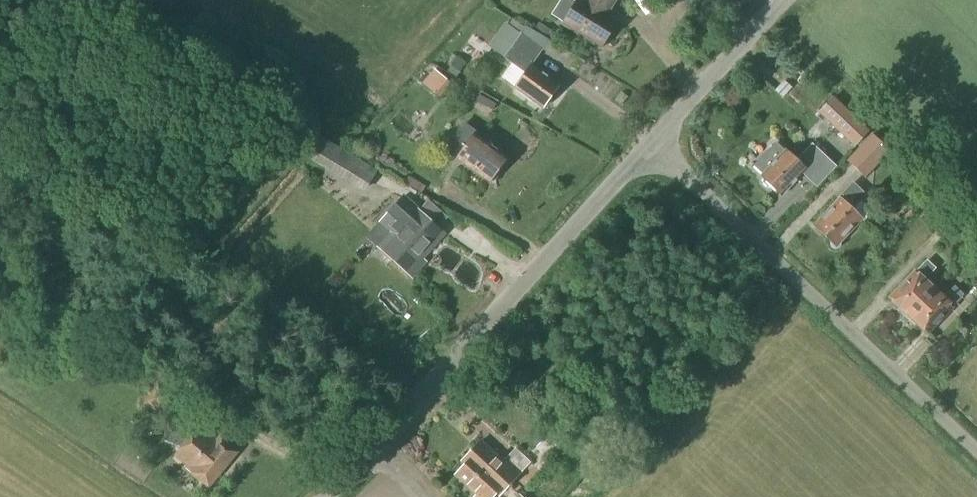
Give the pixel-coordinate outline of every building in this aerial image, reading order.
[(614,0),(586,0),(584,3),(578,0),(577,0),(562,25),(577,34),(574,38),(588,47),(591,43),(600,48),(616,23),(604,16),(614,0)] [(520,34),(507,25),(490,48),(503,59),(513,67),(505,78),(516,87),(516,88),(543,108),(546,105),(549,105),(552,100),(552,97),(558,89),(530,68),(549,41),(525,26),(520,34)] [(439,99),(452,84),(434,69),(421,84),(439,99)] [(795,81),(782,88),(788,98),(801,90),(795,81)] [(492,110),(496,104),(479,94),(475,101),(492,110)] [(833,96),(817,113),(824,119),(854,147),(870,131),(840,103),(833,96)] [(490,183),(507,159),(487,144),(489,142),(464,123),(454,137),(466,147),(457,159),(490,183)] [(890,150),(872,133),(846,160),(864,177),(890,150)] [(365,192),(378,170),(321,137),(309,160),(365,192)] [(785,152),(779,146),(770,155),(767,152),(754,166),(763,175),(761,177),(763,179),(763,182),(767,187),(771,186),(780,195),(801,173),(805,177),(824,158),(812,147),(796,163),(785,152)] [(849,209),(861,196),(851,187),(839,200),(813,228),(829,243),(829,244),(829,246),(831,248),(833,249),(835,250),(838,249),(840,248),(841,246),(841,245),(841,243),(840,242),(861,220),(849,209)] [(403,196),(380,222),(396,236),(382,251),(413,279),(428,262),(424,258),(445,234),(438,229),(447,218),(428,201),(419,211),(403,196)] [(922,282),(935,269),(926,260),(913,274),(891,297),(900,306),(897,309),(906,318),(931,290),(922,282)] [(931,290),(906,318),(915,327),(919,323),(928,332),(950,309),(963,295),(954,287),(941,300),(931,290)] [(544,312),(549,307),(544,303),(540,308),(544,312)] [(221,441),(200,425),(174,456),(188,469),(187,469),(193,474),(194,474),(209,486),(236,453),(221,441)] [(558,432),(551,444),(563,452),(571,440),(558,432)] [(515,449),(505,459),(503,462),(481,441),(462,462),(465,465),(455,476),(476,496),(475,496),(492,496),(494,495),(496,496),(498,496),(520,472),(521,473),(531,463),(515,449)]
